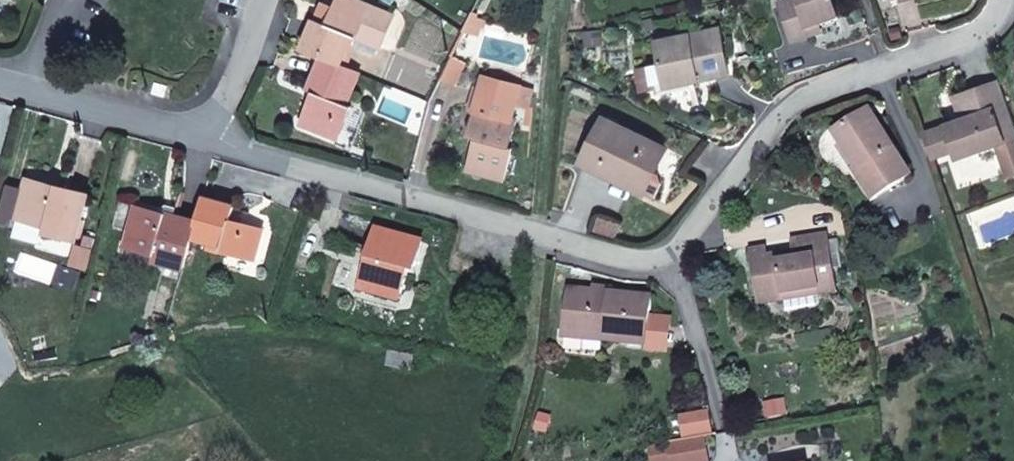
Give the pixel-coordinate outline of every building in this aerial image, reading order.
[(393,15),(355,0),(337,0),(334,9),(324,5),(322,6),(317,20),(314,19),(302,49),(322,58),(340,65),(352,36),(380,48),(393,15)] [(833,0),(793,0),(778,5),(791,44),(810,38),(807,31),(820,27),(840,20),(833,0)] [(822,34),(820,27),(807,31),(810,38),(822,34)] [(730,74),(721,29),(657,42),(662,65),(666,83),(689,78),(691,88),(701,86),(700,80),(730,74)] [(456,86),(467,63),(451,55),(440,78),(456,86)] [(347,106),(360,73),(340,65),(322,58),(309,91),(317,95),(315,101),(311,99),(301,124),(339,139),(351,107),(347,106)] [(691,88),(689,78),(666,83),(662,65),(652,67),(656,87),(658,94),(691,88)] [(656,87),(652,67),(638,70),(642,90),(656,87)] [(509,147),(517,121),(511,120),(520,87),(484,78),(481,91),(476,110),(468,137),(476,139),(468,170),(504,180),(513,149),(509,147)] [(165,97),(168,86),(155,82),(152,93),(165,97)] [(1000,82),(955,98),(962,117),(967,119),(964,126),(958,122),(946,127),(955,151),(968,146),(971,153),(998,143),(1010,177),(1013,175),(1013,123),(1000,82)] [(476,110),(481,91),(476,89),(471,109),(476,110)] [(910,176),(869,111),(835,132),(858,169),(856,171),(874,199),(910,176)] [(654,172),(665,149),(603,119),(581,163),(640,191),(650,170),(654,172)] [(955,151),(946,127),(923,135),(931,159),(955,151)] [(971,153),(968,146),(955,151),(957,157),(971,153)] [(655,198),(663,183),(660,175),(654,172),(650,170),(640,191),(655,198)] [(75,241),(87,194),(27,178),(16,219),(18,219),(13,237),(41,244),(44,233),(75,241)] [(254,260),(262,228),(231,220),(234,207),(203,198),(196,222),(192,238),(222,246),(221,251),(254,260)] [(192,238),(196,222),(174,216),(161,212),(136,206),(125,247),(154,255),(152,260),(183,269),(192,238)] [(174,216),(176,208),(167,206),(162,208),(161,212),(174,216)] [(414,274),(423,242),(376,229),(360,289),(401,301),(409,272),(414,274)] [(837,292),(828,234),(793,240),(795,252),(796,259),(786,261),(785,253),(768,256),(752,259),(760,304),(785,300),(784,295),(819,289),(820,294),(837,292)] [(768,256),(767,248),(751,251),(752,259),(768,256)] [(796,259),(795,252),(785,253),(786,261),(796,259)] [(820,294),(819,289),(784,295),(785,300),(787,315),(823,309),(820,294)] [(647,346),(651,298),(570,290),(566,330),(606,335),(605,341),(647,346)] [(670,318),(650,316),(647,346),(646,349),(666,351),(670,318)] [(606,335),(566,330),(565,338),(605,341),(606,335)] [(784,400),(766,403),(769,417),(787,414),(784,400)] [(704,436),(668,442),(672,460),(709,460),(704,436)]
